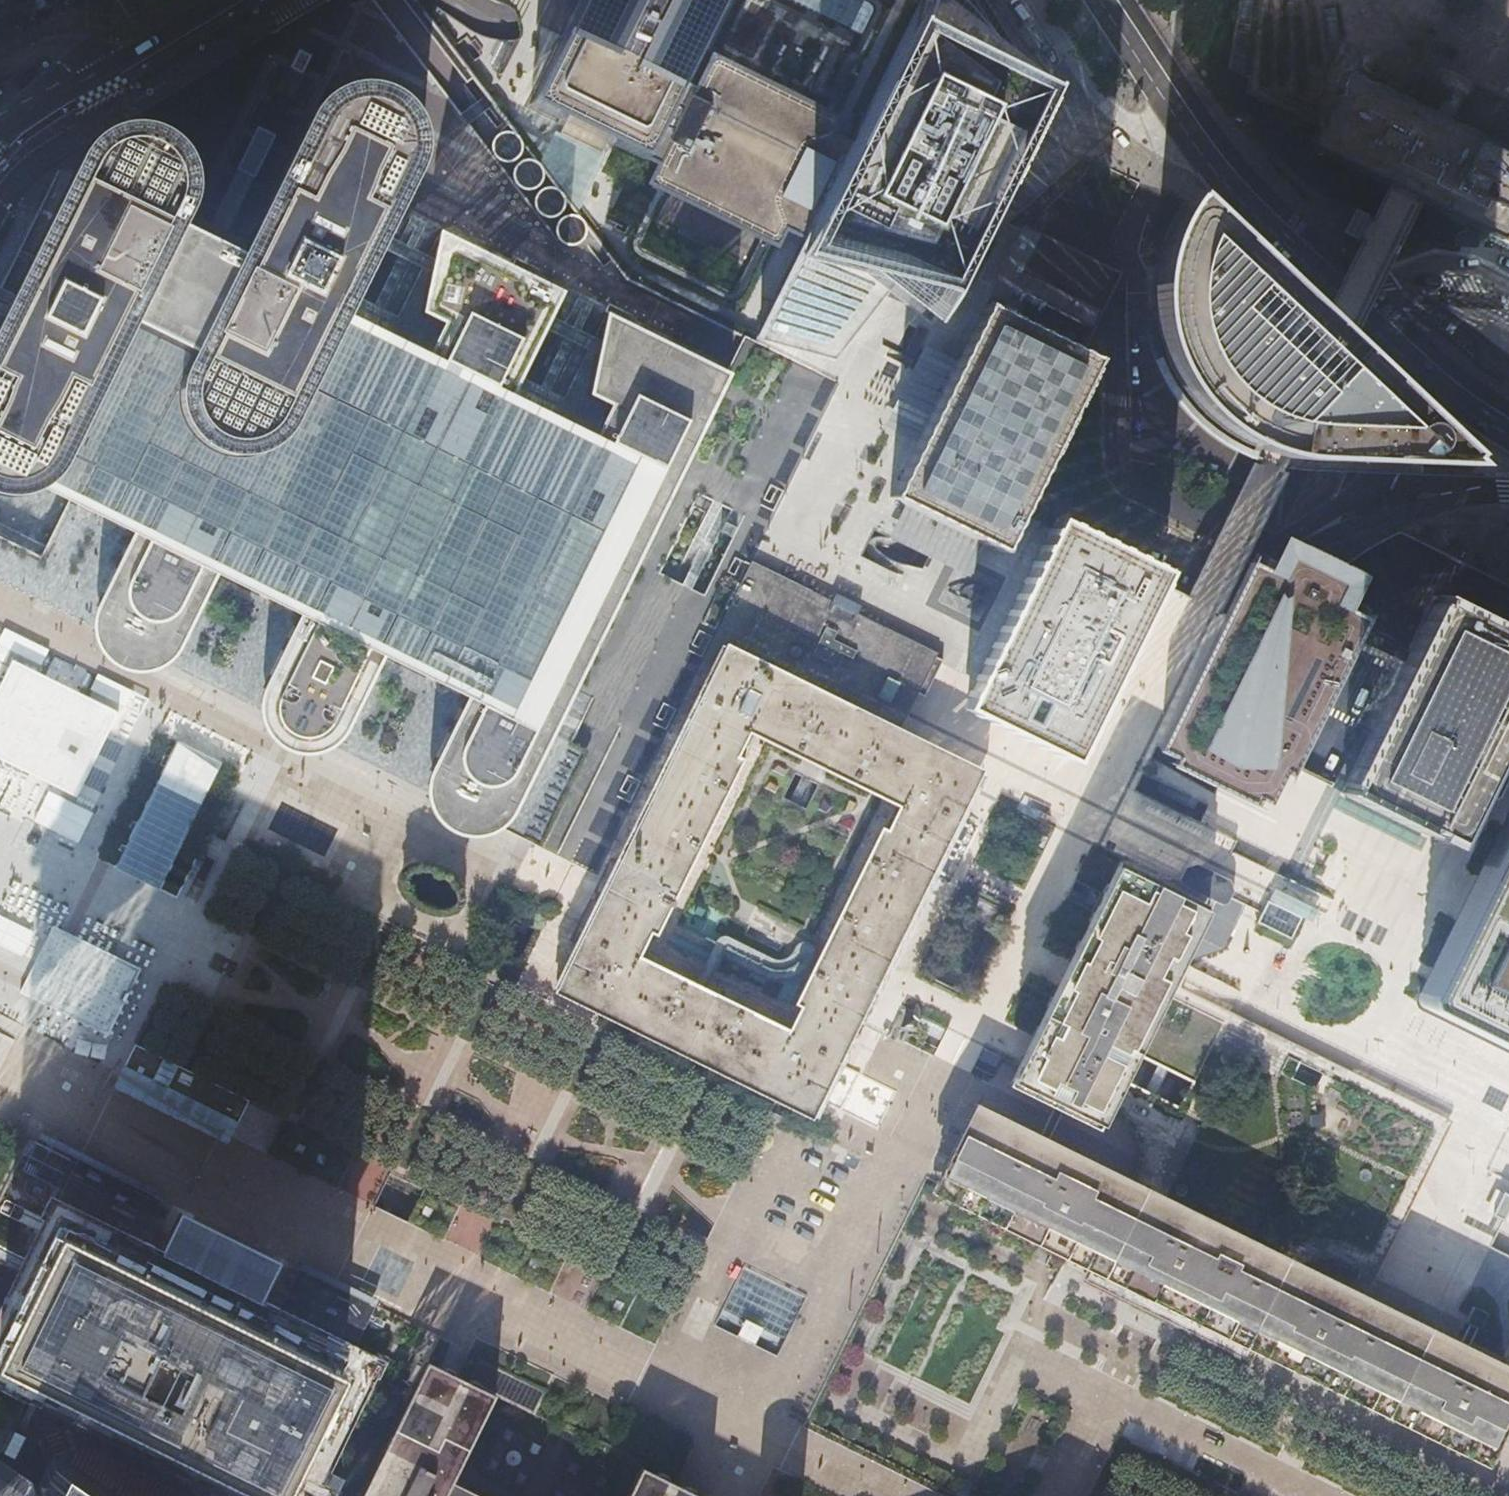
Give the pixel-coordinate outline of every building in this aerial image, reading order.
[(50,4),(47,0),(34,0),(33,0),(39,11),(45,7),(50,4)] [(802,240),(849,144),(833,136),(841,118),(712,55),(695,89),(681,82),(722,0),(581,0),(562,39),(529,106),(564,123),(642,161),(656,168),(648,185),(777,249),(786,232),(802,240)] [(562,39),(581,0),(547,0),(535,26),(562,39)] [(1045,90),(925,0),(921,0),(915,12),(909,23),(796,251),(757,330),(838,348),(882,294),(903,268),(971,183),(989,161),(1037,100),(1045,90)] [(1045,90),(987,0),(925,0),(1045,90)] [(312,56),(299,50),(290,68),(302,74),(312,56)] [(1504,155),(1503,150),(1477,137),(1479,134),(1459,124),(1443,116),(1426,108),(1352,71),(1341,74),(1308,140),(1313,152),(1386,189),(1403,197),(1419,205),(1508,250),(1508,158),(1504,155)] [(59,474),(71,456),(151,293),(208,321),(186,365),(183,375),(181,383),(181,393),(181,400),(183,409),(187,418),(192,426),(200,434),(207,440),(221,447),(234,450),(244,450),(251,450),(263,446),(270,443),(279,438),(285,431),(292,423),(341,325),(346,313),(355,295),(418,168),(420,159),(421,149),(421,140),(418,129),(415,122),(410,113),(402,104),(399,102),(389,94),(381,91),(370,88),(360,87),(350,88),(342,90),(336,93),(326,98),(320,103),(313,111),(248,242),(237,265),(179,235),(190,214),(193,208),(196,197),(196,186),(195,174),(192,164),(187,155),(179,145),(172,139),(163,134),(153,130),(143,128),(133,127),(123,129),(116,131),(106,135),(98,141),(90,149),(83,159),(82,161),(0,328),(0,494),(8,495),(21,495),(33,492),(45,487),(49,484),(56,478),(59,474)] [(276,136),(257,127),(236,170),(254,179),(276,136)] [(521,154),(522,147),(521,141),(518,136),(513,133),(507,131),(501,133),(496,135),(493,140),(491,146),(492,151),(495,157),(499,160),(506,162),(512,162),(516,159),(521,154)] [(542,181),(544,175),(542,169),(539,163),(534,160),(527,159),(521,161),(516,164),(513,170),(513,176),(514,182),(518,187),(524,190),(529,190),(534,189),(539,186),(542,181)] [(564,207),(565,202),(564,197),(561,192),(556,188),(549,187),(543,188),(538,191),(535,197),(534,204),(536,210),(539,214),(545,217),(550,218),(556,216),(561,212),(564,207)] [(1306,316),(1184,201),(1176,212),(1175,214),(1171,223),(1167,231),(1164,237),(1160,252),(1156,269),(1155,279),(1154,303),(1156,322),(1160,339),(1166,356),(1175,376),(1173,377),(1183,392),(1194,406),(1217,426),(1229,434),(1247,444),(1255,447),(1258,449),(1267,451),(1277,453),(1286,455),(1295,456),(1297,456),(1346,459),(1350,459),(1424,461),(1469,463),(1438,433),(1436,438),(1346,353),(1332,341),(1318,327),(1306,316)] [(200,219),(190,214),(179,235),(237,265),(248,242),(238,237),(200,219)] [(584,223),(580,218),(575,215),(569,215),(564,216),(560,219),(556,223),(555,228),(555,233),(557,238),(561,243),(568,246),(574,245),(581,242),(585,237),(586,229),(584,223)] [(388,334),(346,313),(341,325),(292,423),(285,431),(279,438),(270,443),(263,446),(251,450),(244,450),(234,450),(221,447),(207,440),(200,434),(192,426),(187,418),(183,409),(181,400),(181,393),(181,383),(183,375),(186,365),(208,321),(151,293),(71,456),(59,474),(56,478),(75,487),(69,500),(78,504),(77,509),(79,512),(83,515),(86,515),(90,514),(92,511),(103,516),(102,522),(104,525),(106,527),(112,527),(114,526),(117,523),(134,532),(97,607),(95,617),(94,629),(97,642),(104,653),(112,662),(123,668),(134,671),(147,672),(159,668),(168,663),(176,656),(181,649),(219,573),(268,598),(268,602),(269,604),(270,607),(273,609),(278,609),(281,607),(283,605),(300,613),(262,690),(261,697),(260,708),(261,719),(266,731),(274,741),(279,744),(286,749),(299,753),(312,753),(323,751),(334,744),(341,738),(346,731),(384,655),(434,679),(434,682),(434,686),(438,690),(442,690),(445,690),(449,686),(466,695),(429,770),(426,782),(426,790),(427,799),(432,812),(441,822),(451,829),(464,834),(475,835),(488,832),(499,826),(508,818),(513,811),(550,736),(552,732),(574,688),(569,685),(587,647),(592,647),(595,646),(597,643),(598,637),(597,635),(594,633),(605,611),(607,611),(611,611),(614,609),(615,607),(616,604),(616,601),(614,599),(612,597),(630,558),(636,561),(729,373),(605,312),(567,398),(558,417),(513,396),(522,378),(563,292),(439,231),(397,316),(388,334)] [(376,306),(355,295),(346,313),(388,334),(397,316),(376,306)] [(1508,360),(1508,332),(1503,312),(1498,299),(1427,296),(1508,360)] [(1074,352),(983,308),(890,496),(998,549),(1048,448),(1091,361),(1074,352)] [(567,398),(522,378),(513,396),(558,417),(567,398)] [(1254,484),(1248,483),(1239,501),(1263,513),(1268,512),(1270,511),(1271,509),(1272,504),(1271,501),(1254,484)] [(1004,727),(1070,760),(1158,581),(1163,571),(1055,519),(1032,566),(962,707),(1004,727)] [(1285,737),(1303,746),(1370,609),(1352,600),(1364,576),(1347,568),(1332,560),(1307,548),(1283,536),(1271,560),(1269,559),(1255,553),(1254,557),(1252,556),(1249,563),(1186,690),(1191,693),(1160,756),(1253,802),(1285,737)] [(791,680),(794,681),(801,685),(808,688),(850,709),(897,732),(904,719),(914,697),(922,701),(940,664),(932,660),(932,662),(842,618),(825,610),(816,606),(807,601),(745,570),(726,608),(716,630),(730,637),(724,647),(791,680)] [(1343,789),(1451,842),(1482,779),(1508,724),(1508,637),(1436,601),(1343,789)] [(730,637),(716,630),(708,645),(700,661),(713,667),(715,664),(723,647),(724,647),(730,637)] [(640,817),(635,827),(631,835),(626,845),(579,941),(568,963),(561,976),(555,989),(737,1078),(812,1114),(857,1023),(870,997),(915,905),(917,900),(926,883),(934,866),(952,829),(964,807),(980,773),(946,756),(922,744),(897,732),(850,709),(808,688),(801,685),(794,681),(791,680),(724,647),(714,668),(713,667),(699,696),(687,721),(665,765),(645,806),(640,817)] [(714,668),(724,647),(723,647),(715,664),(713,667),(714,668)] [(12,660),(0,685),(0,759),(76,797),(118,712),(12,660)] [(504,829),(541,847),(589,750),(570,740),(561,736),(552,732),(550,736),(513,811),(504,829)] [(251,772),(189,750),(129,877),(194,904),(251,772)] [(1415,1000),(1508,1046),(1508,812),(1508,811),(1484,858),(1482,863),(1415,1000)] [(27,841),(28,844),(30,847),(33,848),(36,849),(40,848),(42,846),(44,844),(45,840),(44,837),(43,834),(40,832),(37,831),(34,831),(31,833),(29,835),(27,838),(27,841)] [(1178,963),(1207,906),(1198,901),(1189,897),(1135,870),(1117,861),(1114,867),(1066,965),(1048,1000),(1023,1052),(1015,1067),(1007,1084),(1025,1093),(1079,1119),(1088,1124),(1097,1128),(1105,1112),(1109,1103),(1110,1101),(1118,1085),(1133,1054),(1178,963)] [(1297,924),(1265,908),(1255,929),(1287,945),(1297,924)] [(140,968),(52,925),(19,992),(107,1035),(140,968)] [(135,1043),(114,1086),(227,1143),(248,1099),(135,1043)] [(1496,1436),(1499,1429),(1508,1409),(1508,1365),(1297,1261),(1272,1249),(1162,1195),(1135,1182),(1125,1177),(973,1102),(966,1116),(943,1163),(942,1164),(929,1192),(937,1196),(1064,1258),(1091,1272),(1126,1289),(1482,1463),(1496,1436)] [(1488,1153),(1481,1167),(1508,1182),(1508,1164),(1488,1153)] [(1505,1195),(1475,1180),(1464,1201),(1489,1214),(1496,1218),(1507,1196),(1505,1195)] [(157,1276),(248,1321),(253,1311),(258,1314),(258,1313),(253,1311),(259,1299),(264,1301),(264,1300),(260,1298),(265,1286),(270,1289),(271,1288),(266,1285),(271,1274),(276,1276),(277,1275),(272,1273),(278,1261),(283,1264),(283,1263),(274,1258),(188,1216),(179,1212),(178,1212),(183,1215),(177,1227),(173,1224),(172,1225),(177,1227),(171,1239),(166,1237),(171,1240),(165,1252),(160,1249),(160,1250),(165,1252),(159,1264),(154,1262),(159,1265),(154,1275),(157,1276)] [(61,1229),(0,1353),(0,1360),(37,1379),(276,1495),(278,1495),(341,1367),(248,1321),(157,1276),(154,1275),(61,1229)] [(1467,1305),(1459,1321),(1473,1328),(1481,1312),(1467,1305)] [(453,1478),(495,1392),(454,1372),(436,1364),(427,1359),(359,1495),(490,1495),(453,1478)] [(70,1465),(54,1495),(43,1488),(37,1495),(114,1495),(70,1465)] [(681,1484),(642,1465),(626,1495),(704,1495),(681,1484)]
